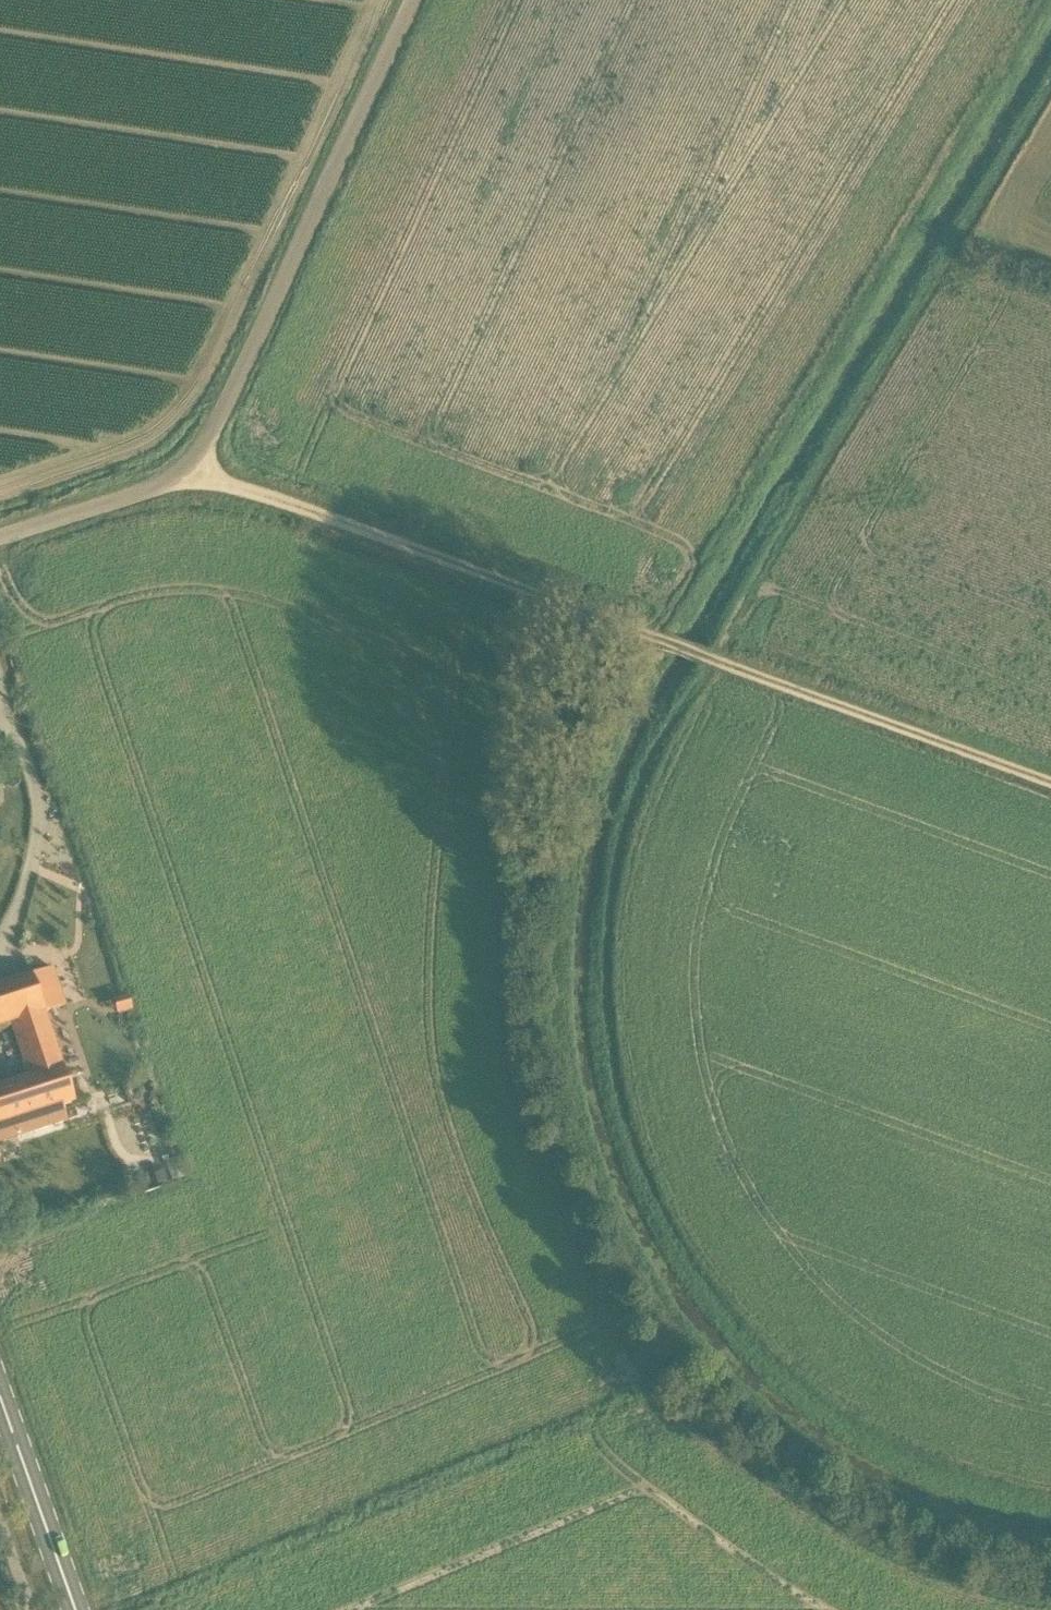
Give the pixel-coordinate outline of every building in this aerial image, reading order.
[(45,1011),(64,1005),(53,968),(33,974),(0,985),(0,1028),(11,1024),(29,1077),(0,1087),(0,1146),(59,1126),(55,1113),(76,1106),(45,1011)]
